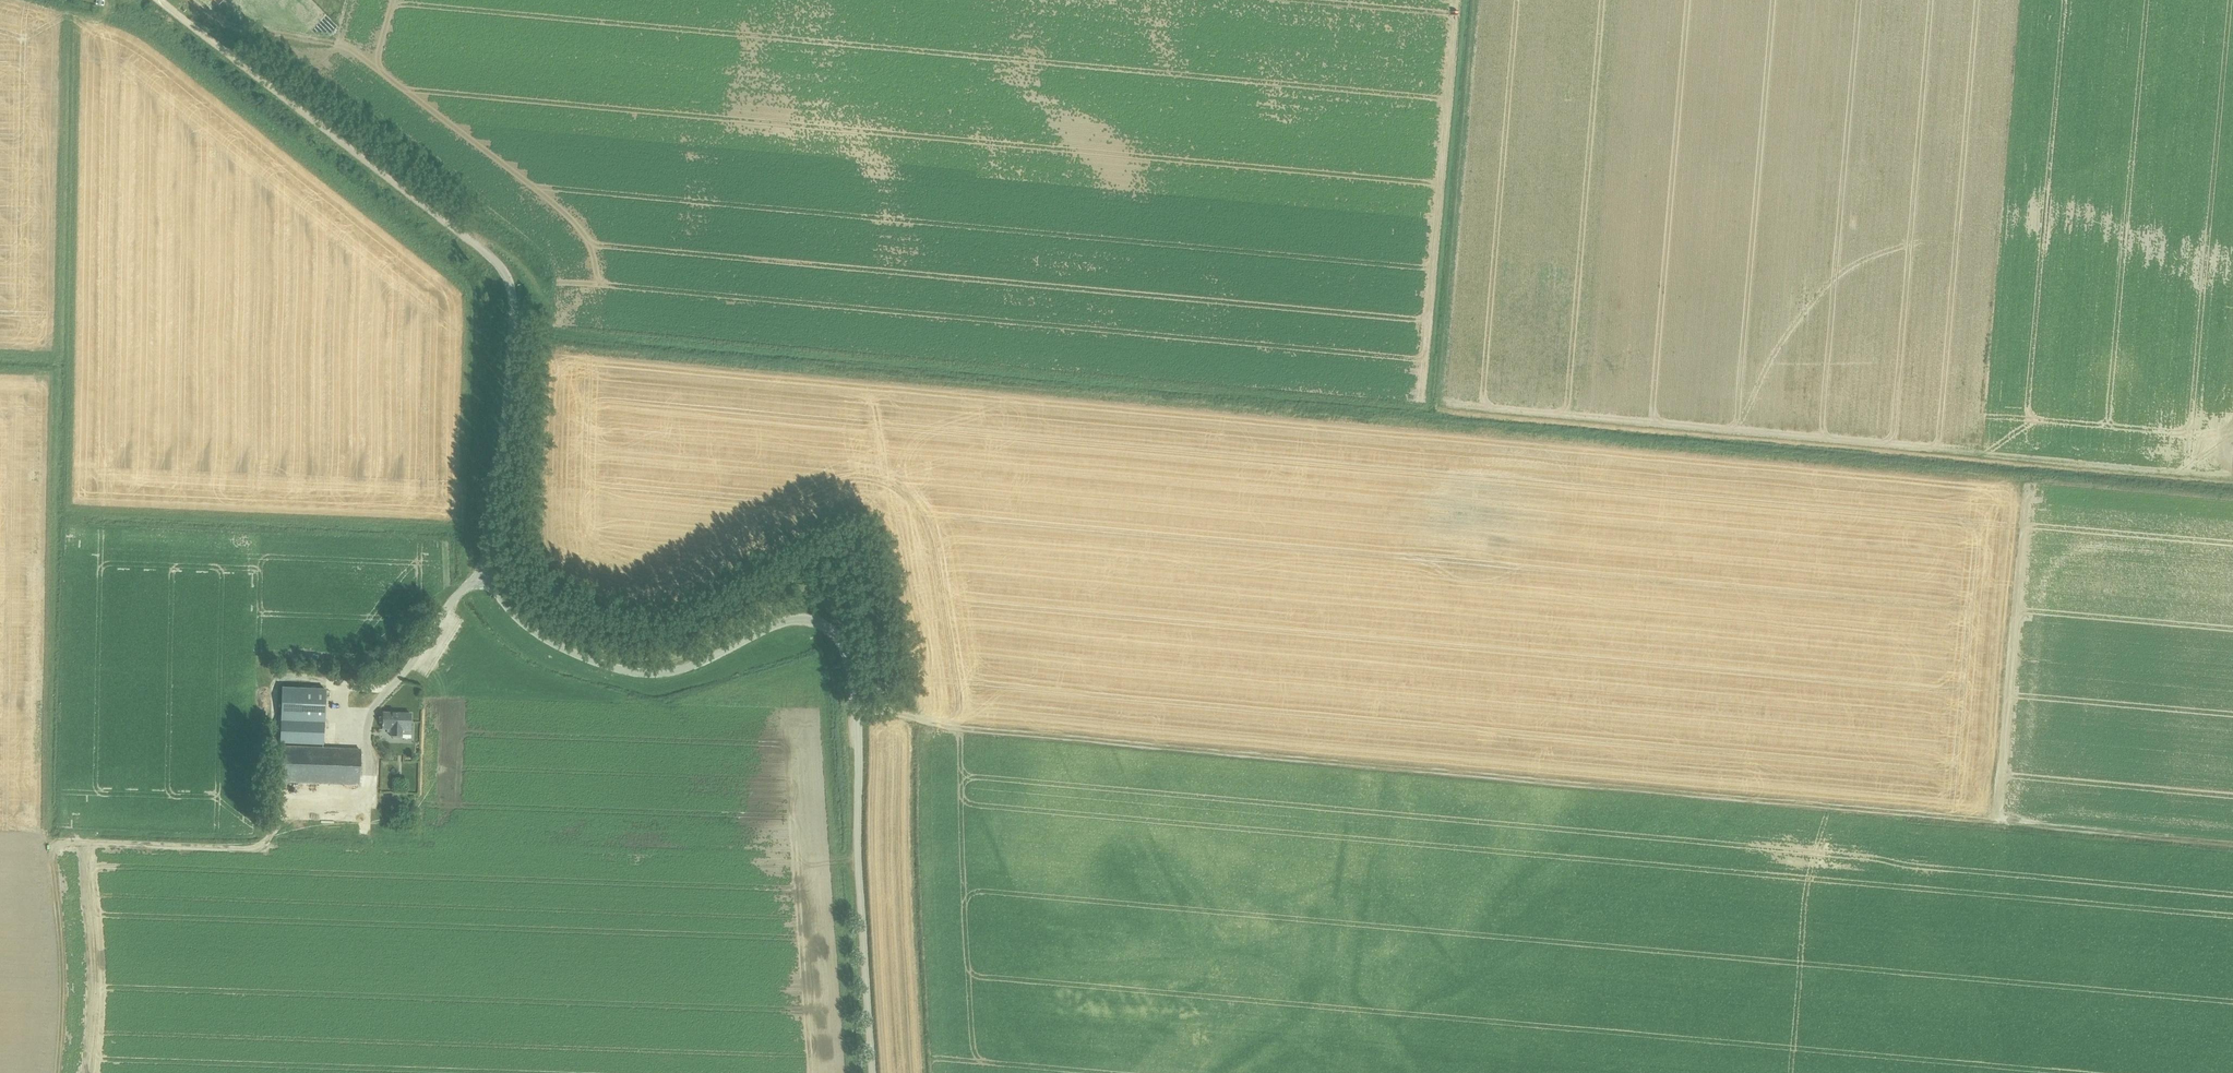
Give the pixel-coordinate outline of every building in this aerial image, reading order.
[(324,723),(325,690),(282,688),(280,721),(324,723)] [(412,723),(410,723),(411,714),(383,713),(382,729),(387,730),(387,733),(391,733),(390,736),(402,737),(402,734),(412,735),(412,723)] [(324,740),(324,723),(280,721),(280,744),(323,745),(324,740)] [(359,785),(360,750),(282,747),(280,782),(359,785)]
